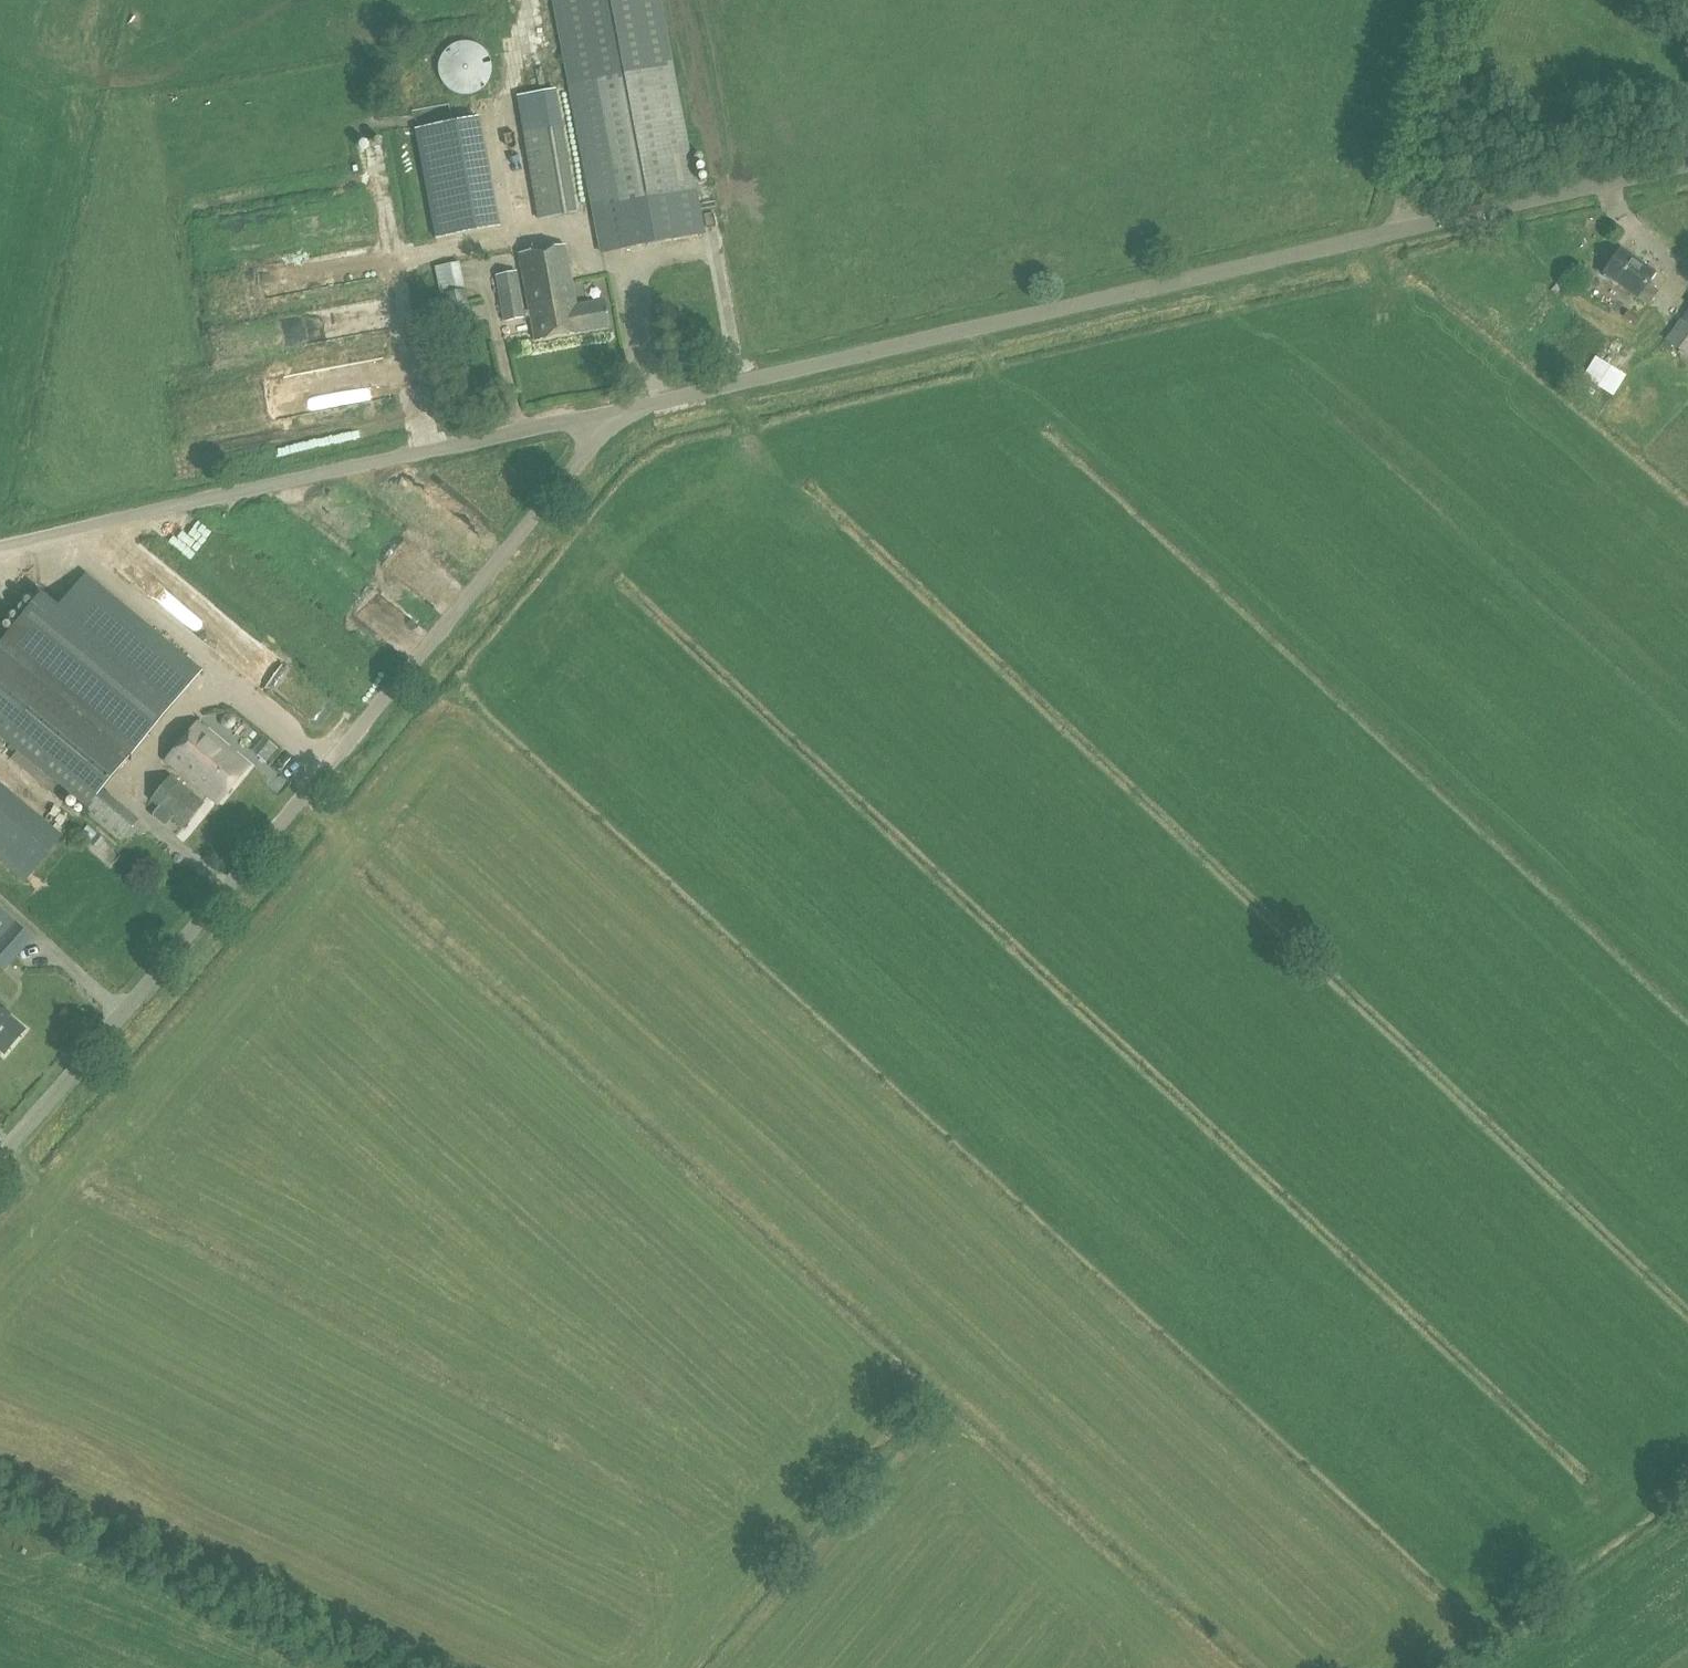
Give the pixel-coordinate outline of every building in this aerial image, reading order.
[(658,0),(554,0),(603,252),(703,233),(658,0)] [(458,88),(499,72),(482,28),(442,43),(458,88)] [(539,220),(577,213),(557,90),(518,96),(539,220)] [(484,109),(423,121),(444,228),(505,216),(484,109)] [(535,340),(609,326),(604,301),(576,306),(565,245),(519,254),(529,310),(522,312),(515,272),(496,276),(504,320),(530,316),(535,340)] [(1647,303),(1657,290),(1646,282),(1654,272),(1621,248),(1603,272),(1636,296),(1637,296),(1647,303)] [(469,253),(448,255),(449,277),(471,275),(469,253)] [(607,272),(585,276),(587,289),(609,286),(607,272)] [(444,294),(450,331),(473,327),(464,290),(444,294)] [(1665,340),(1687,358),(1687,323),(1681,318),(1665,340)] [(1624,378),(1598,363),(1587,382),(1612,397),(1624,378)] [(454,531),(450,534),(396,475),(388,482),(454,552),(465,542),(454,531)] [(90,576),(65,605),(48,591),(0,649),(0,725),(89,799),(125,756),(199,668),(90,576)] [(167,759),(190,778),(209,794),(218,801),(248,766),(197,723),(167,759)] [(183,826),(209,794),(190,778),(183,786),(171,776),(151,800),(158,806),(153,813),(153,816),(163,824),(166,824),(172,817),(183,826)] [(0,794),(0,857),(24,877),(55,840),(0,794)] [(5,970),(35,937),(9,914),(0,923),(0,965),(5,970)] [(4,1053),(24,1028),(0,1009),(0,1050),(4,1053)]
